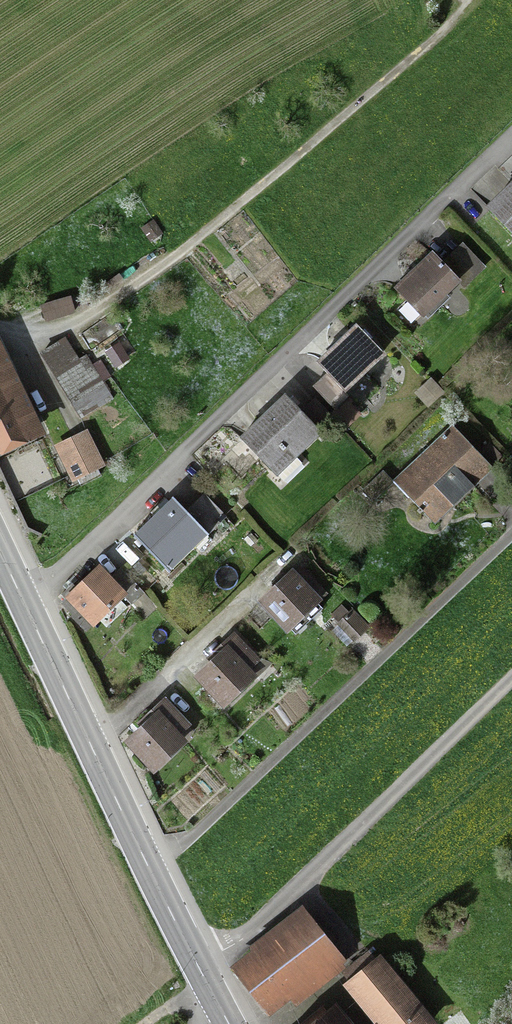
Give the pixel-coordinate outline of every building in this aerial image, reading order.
[(494,214),(511,234),(511,197),(494,214)] [(401,291),(426,320),(465,287),(440,258),(401,291)] [(69,301),(42,310),(46,324),(74,316),(69,301)] [(349,394),(388,356),(360,327),(321,365),(349,394)] [(3,342),(0,344),(0,464),(50,440),(3,342)] [(69,344),(44,361),(71,402),(96,385),(69,344)] [(121,352),(108,361),(119,377),(132,368),(121,352)] [(433,375),(417,382),(425,400),(441,392),(433,375)] [(317,392),(338,413),(350,402),(329,381),(317,392)] [(243,440),(280,479),(323,439),(286,400),(243,440)] [(396,482),(437,527),(496,475),(455,430),(396,482)] [(90,437),(59,452),(76,486),(107,471),(90,437)] [(365,495),(376,507),(396,489),(385,477),(365,495)] [(141,542),(175,577),(212,542),(178,506),(141,542)] [(330,588),(305,561),(296,570),(298,572),(320,597),(330,588)] [(68,598),(95,627),(130,594),(103,565),(68,598)] [(265,603),(295,635),(328,605),(320,597),(298,572),(265,603)] [(333,617),(355,639),(369,626),(346,604),(333,617)] [(264,662),(239,635),(229,644),(231,646),(254,671),(264,662)] [(198,677),(229,709),(262,679),(254,671),(231,646),(198,677)] [(193,726),(169,700),(159,709),(161,711),(184,735),(193,726)] [(128,741),(158,774),(191,743),(184,735),(161,711),(128,741)] [(305,915),(238,969),(269,1009),(336,955),(305,915)] [(385,1023),(428,1023),(397,986),(403,981),(399,976),(394,981),(369,950),(360,957),(362,959),(344,974),(385,1023)] [(324,1008),(305,1023),(337,1023),(324,1008)]
